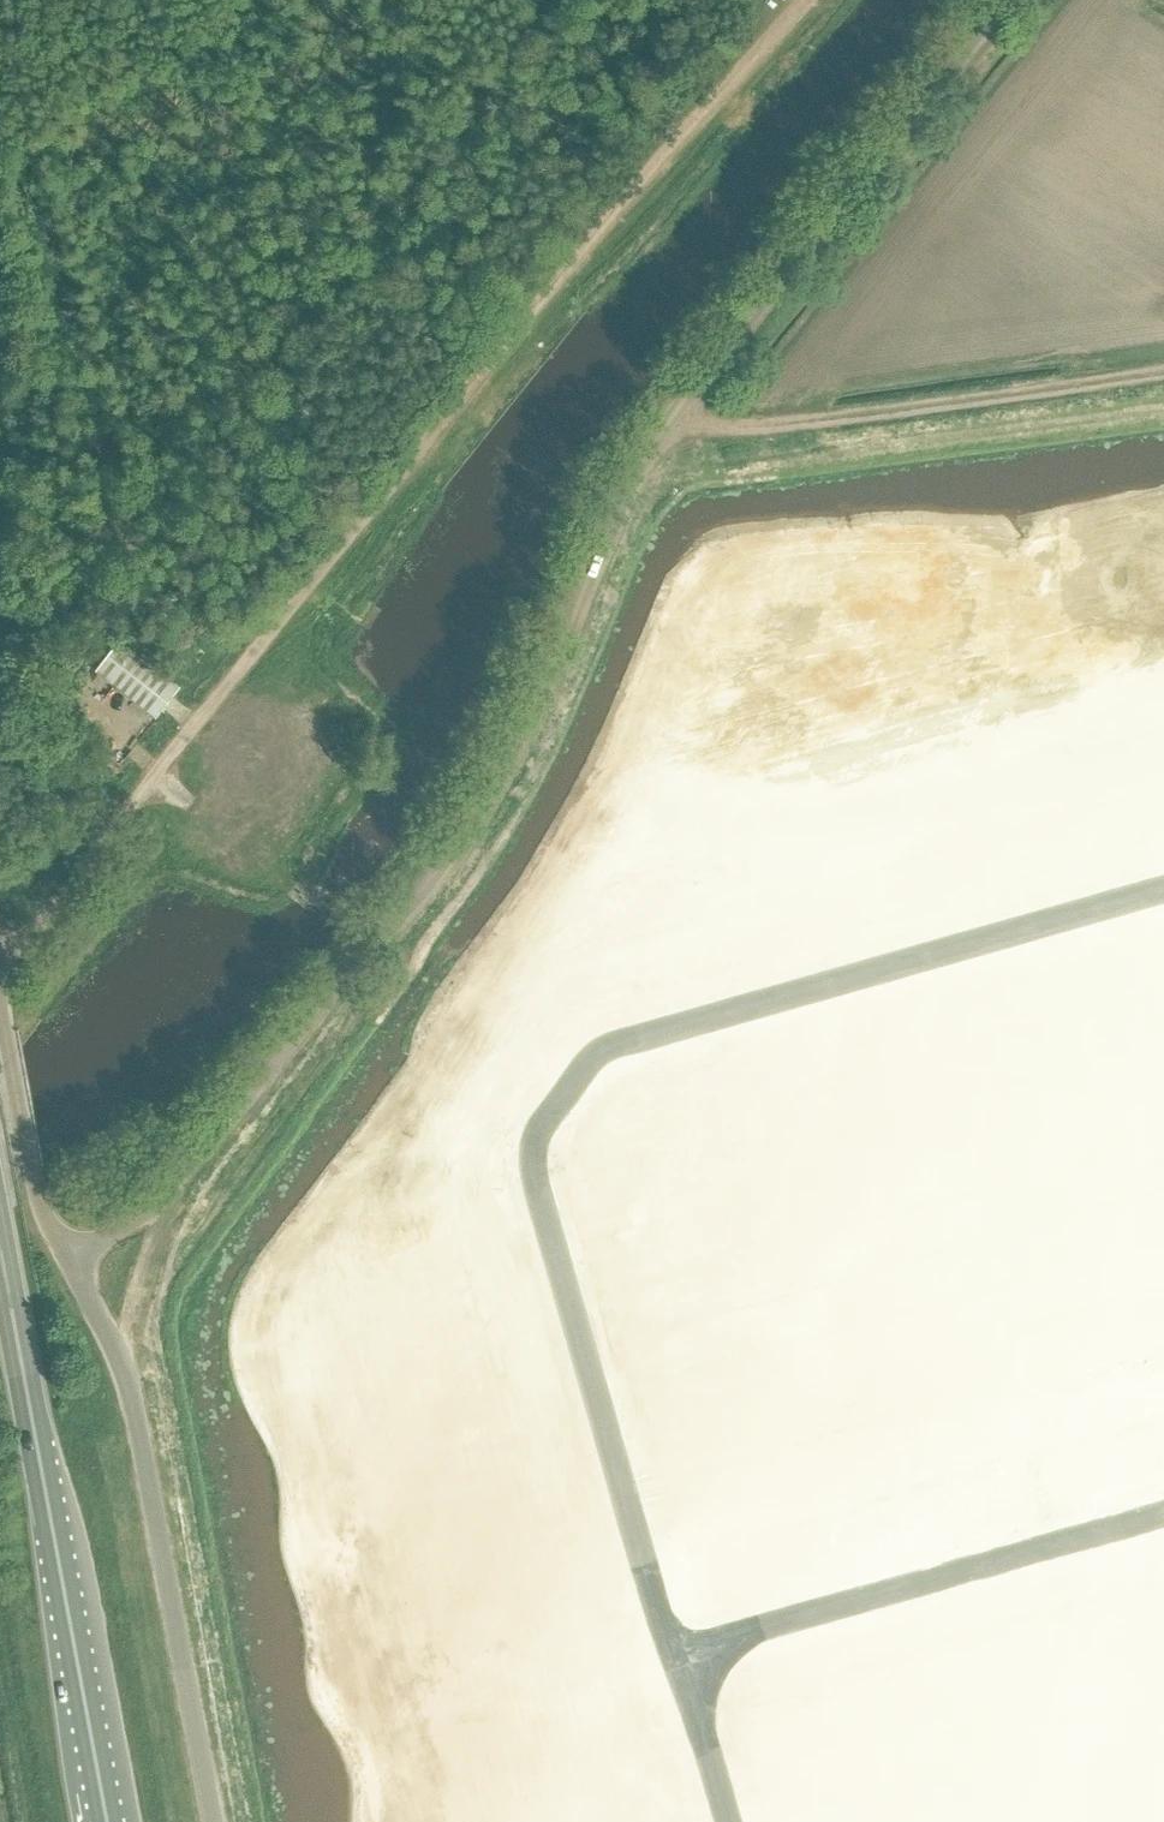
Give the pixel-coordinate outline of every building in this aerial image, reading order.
[(95,670),(156,718),(180,687),(119,640),(95,670)] [(55,715),(85,677),(63,659),(33,697),(55,715)]
